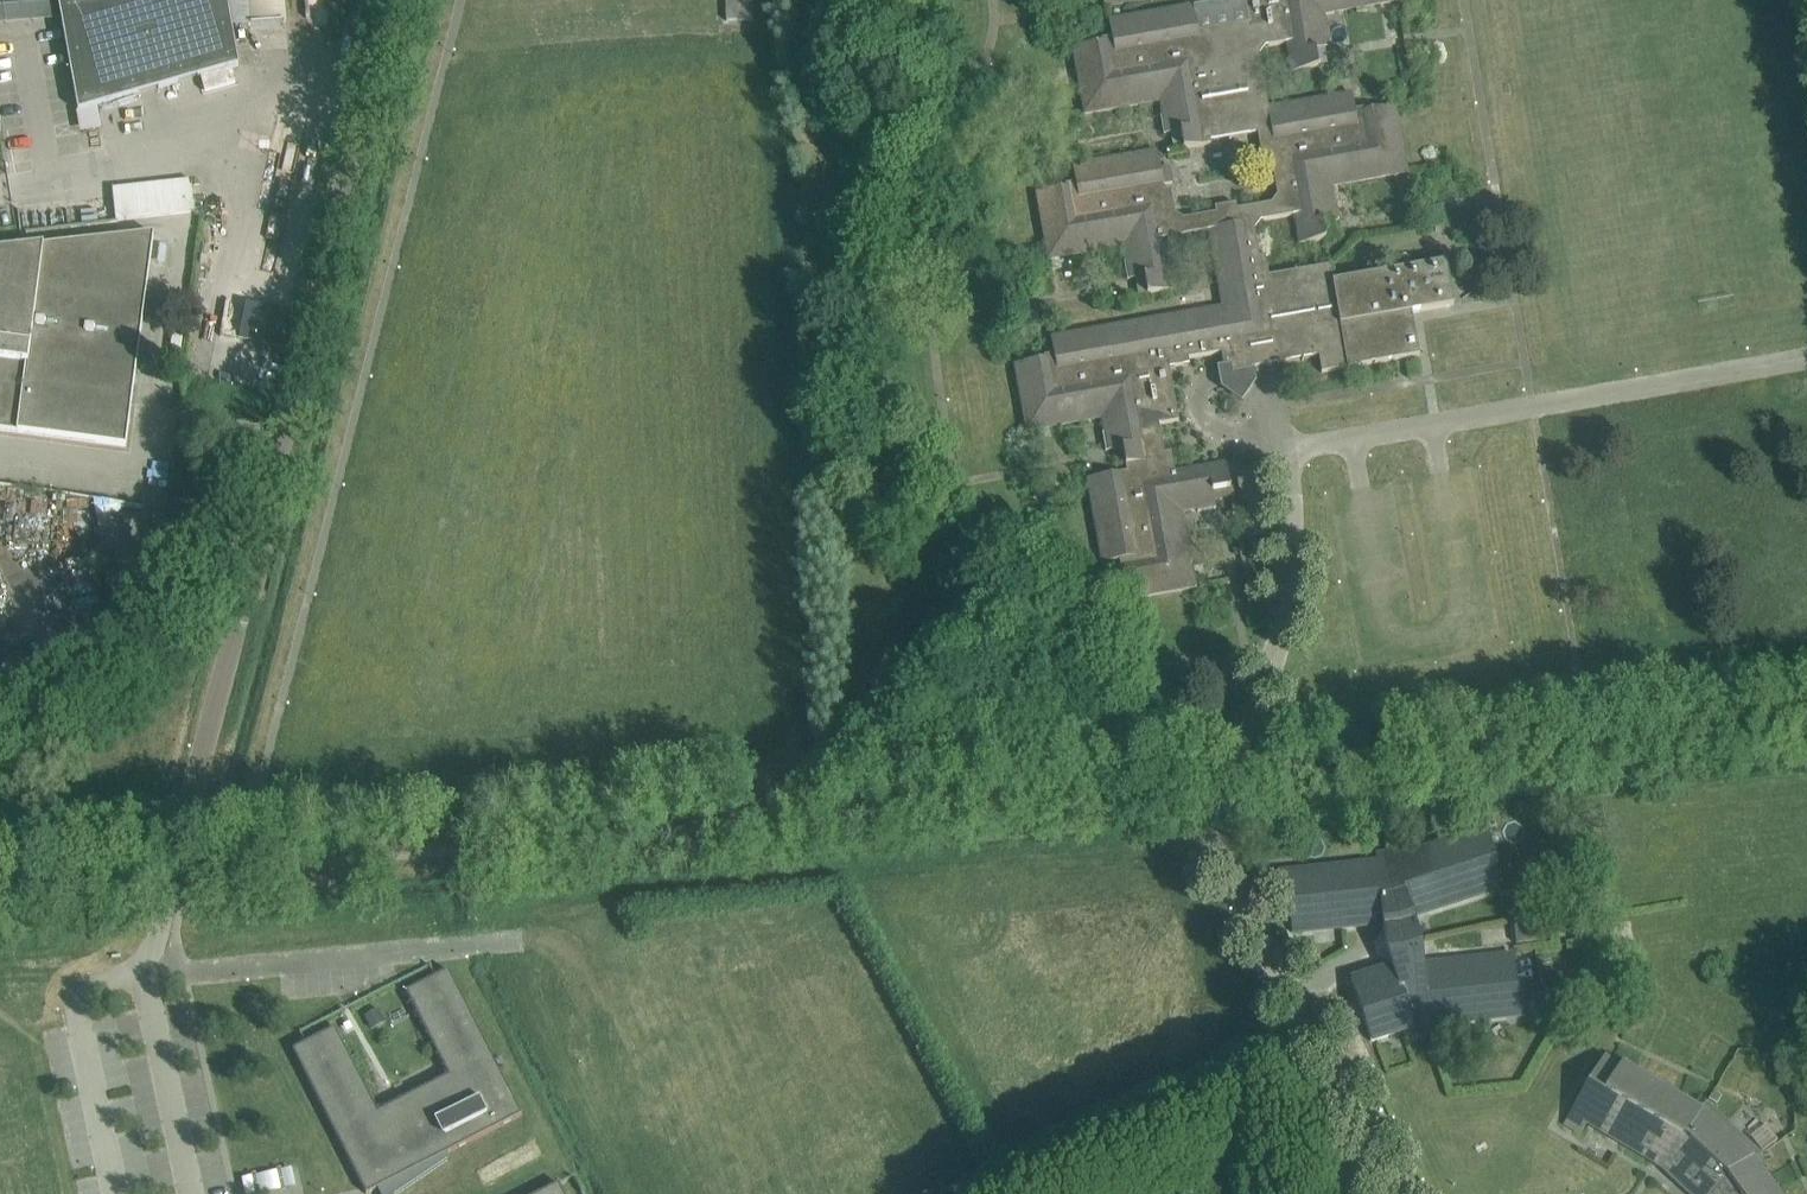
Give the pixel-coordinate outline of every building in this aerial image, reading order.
[(58,1),(79,111),(239,65),(232,26),(227,0),(68,0),(58,1)] [(722,21),(749,20),(749,0),(722,0),(722,21)] [(1109,22),(1113,44),(1104,46),(1104,43),(1073,49),(1085,115),(1160,101),(1163,117),(1160,117),(1164,136),(1181,133),(1184,150),(1211,145),(1211,142),(1257,133),(1264,168),(1272,167),(1277,196),(1271,204),(1237,210),(1236,205),(1215,208),(1216,214),(1183,220),(1175,214),(1170,190),(1164,191),(1163,186),(1173,183),(1171,167),(1160,169),(1157,152),(1072,167),(1076,190),(1068,191),(1067,188),(1036,194),(1048,260),(1124,247),(1127,262),(1124,263),(1127,281),(1144,278),(1147,295),(1173,291),(1164,240),(1210,231),(1224,308),(1113,327),(1050,338),(1054,361),(1046,362),(1045,359),(1015,365),(1026,431),(1079,422),(1102,418),(1105,433),(1102,434),(1105,452),(1122,449),(1126,472),(1087,479),(1102,564),(1113,562),(1124,560),(1126,568),(1123,569),(1129,600),(1195,588),(1186,536),(1182,512),(1197,509),(1197,512),(1216,509),(1213,492),(1230,489),(1225,463),(1175,472),(1171,453),(1164,454),(1159,425),(1179,421),(1169,368),(1189,365),(1188,359),(1221,353),(1225,373),(1318,356),(1321,373),(1419,355),(1412,313),(1454,305),(1446,262),(1333,282),(1330,265),(1269,276),(1265,256),(1260,257),(1255,229),(1260,221),(1295,215),(1300,244),(1326,239),(1325,236),(1322,222),(1340,219),(1336,201),(1334,201),(1331,185),(1336,185),(1407,173),(1395,106),(1364,112),(1365,114),(1356,116),(1352,93),(1269,108),(1260,55),(1265,47),(1288,43),(1293,72),(1319,67),(1318,63),(1315,50),(1332,47),(1329,29),(1326,29),(1324,14),(1399,0),(1229,0),(1109,22)] [(126,447),(154,234),(21,249),(0,251),(0,431),(126,447)] [(236,341),(254,340),(253,310),(235,311),(236,341)] [(1500,888),(1492,863),(1489,856),(1494,855),(1490,844),(1471,844),(1469,836),(1434,847),(1393,861),(1391,852),(1376,856),(1377,864),(1334,869),(1299,873),(1300,880),(1283,889),(1284,900),(1289,900),(1289,907),(1292,933),(1382,923),(1385,948),(1391,967),(1350,981),(1370,1041),(1412,1028),(1415,1035),(1429,1032),(1428,1024),(1507,1015),(1506,1008),(1524,999),(1522,988),(1518,989),(1514,956),(1424,965),(1421,940),(1413,916),(1500,888)] [(449,1158),(447,1155),(448,1155),(447,1153),(491,1131),(521,1114),(448,971),(406,992),(449,1076),(378,1112),(335,1028),(293,1050),(316,1095),(367,1193),(377,1187),(380,1193),(397,1193),(449,1158)] [(1584,1089),(1585,1089),(1595,1096),(1600,1098),(1595,1107),(1587,1121),(1588,1122),(1592,1124),(1596,1127),(1609,1134),(1621,1142),(1653,1160),(1662,1166),(1667,1161),(1703,1193),(1775,1193),(1752,1161),(1757,1157),(1760,1155),(1725,1124),(1705,1105),(1700,1113),(1698,1112),(1620,1065),(1618,1068),(1610,1063),(1607,1061),(1602,1058),(1598,1065),(1596,1069),(1587,1084),(1585,1088),(1584,1089)] [(1718,1103),(1723,1095),(1714,1090),(1709,1098),(1718,1103)] [(254,1190),(279,1187),(276,1169),(252,1172),(254,1190)] [(558,1184),(538,1193),(564,1193),(558,1184)]
